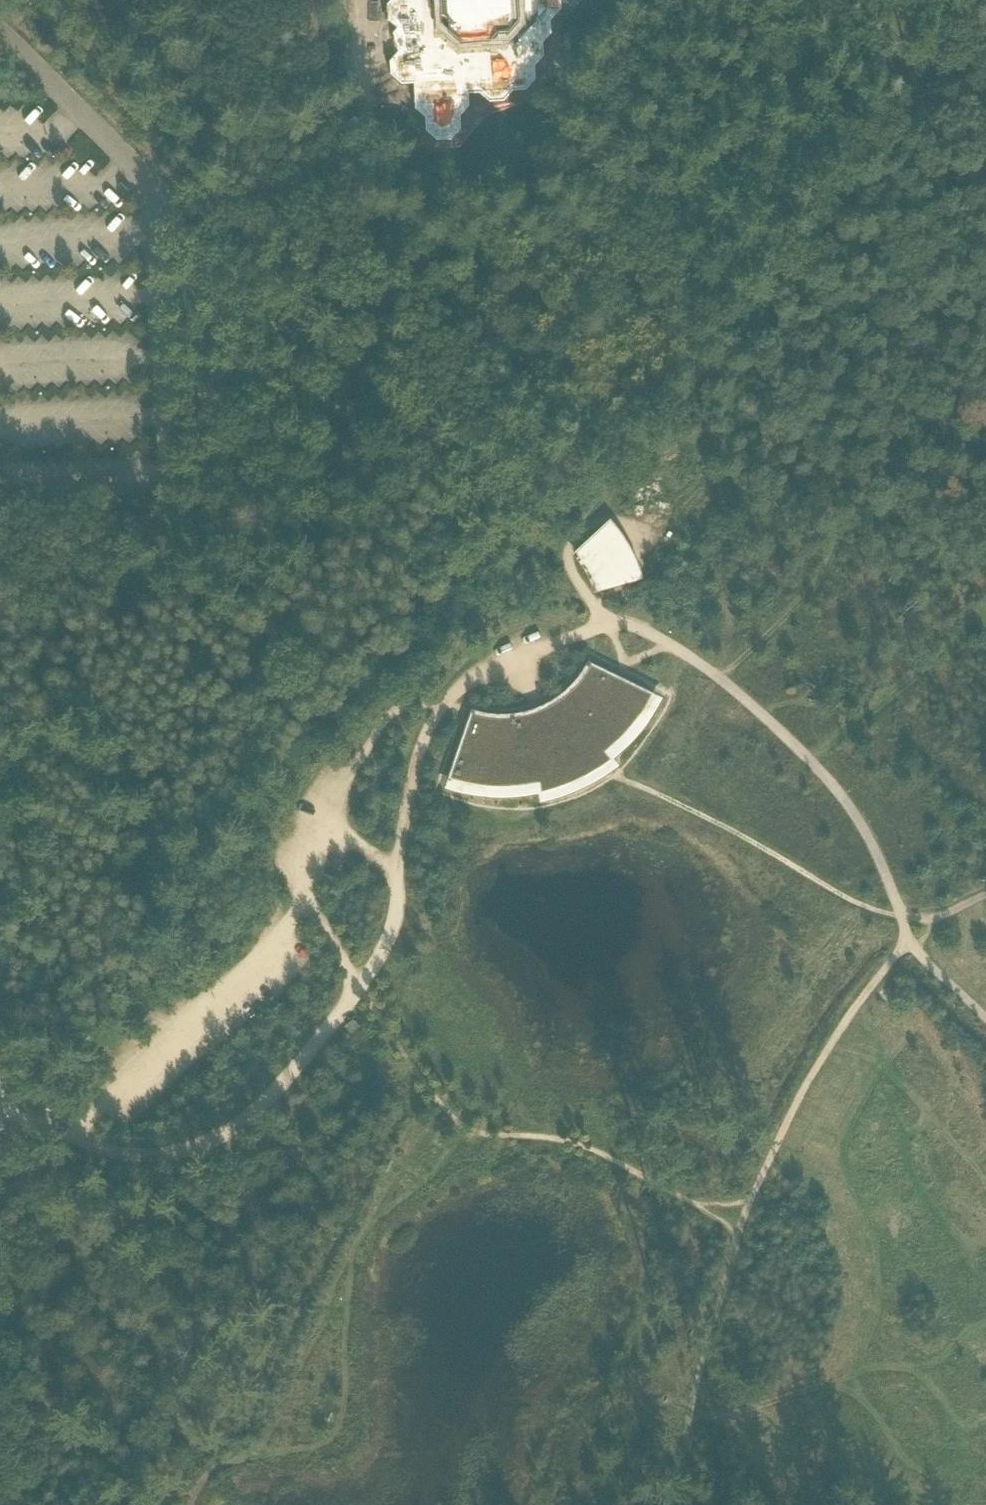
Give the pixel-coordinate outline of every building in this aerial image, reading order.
[(387,7),(388,21),(398,30),(399,51),(390,62),(391,76),(401,85),(415,84),(416,109),(425,118),(426,132),(437,141),(450,140),(459,130),(458,116),(466,106),(465,95),(479,94),(487,103),(503,103),(510,93),(524,93),(533,82),(532,70),(541,59),(541,46),(540,45),(549,35),(549,22),(559,10),(559,0),(393,0),(387,7)] [(603,530),(576,554),(578,556),(580,558),(582,561),(583,563),(585,565),(586,568),(588,570),(589,573),(591,575),(592,578),(593,581),(594,583),(595,586),(596,589),(597,592),(631,581),(630,578),(629,575),(628,572),(627,568),(625,565),(624,562),(622,559),(621,556),(619,553),(617,550),(616,547),(614,544),(612,541),(610,538),(607,536),(605,533),(603,530)] [(471,715),(449,784),(450,784),(451,781),(455,782),(459,783),(463,784),(466,784),(470,785),(474,786),(478,787),(482,787),(486,787),(489,788),(493,788),(497,788),(501,788),(505,788),(509,788),(513,788),(517,788),(520,787),(524,787),(524,784),(537,781),(541,799),(542,799),(541,794),(550,792),(554,790),(558,789),(561,788),(565,787),(568,785),(572,784),(575,783),(579,781),(582,779),(585,778),(589,776),(592,774),(595,772),(598,770),(601,768),(609,762),(612,766),(614,765),(603,751),(608,746),(613,742),(615,745),(617,742),(620,740),(623,737),(625,734),(628,732),(630,729),(632,726),(635,723),(637,720),(639,717),(641,714),(643,711),(645,708),(647,705),(649,702),(650,698),(654,700),(654,699),(590,666),(589,668),(587,671),(586,673),(584,676),(583,678),(581,680),(579,683),(577,685),(576,687),(574,689),(572,691),(570,693),(567,695),(565,697),(563,699),(561,700),(558,702),(556,704),(554,705),(551,707),(549,708),(546,709),(544,711),(541,712),(538,713),(536,714),(533,715),(530,716),(527,716),(525,717),(522,718),(519,718),(516,719),(513,719),(511,720),(508,720),(505,720),(502,720),(499,720),(496,720),(493,720),(491,719),(488,719),(485,719),(482,718),(479,717),(476,717),(474,716),(471,715)]
